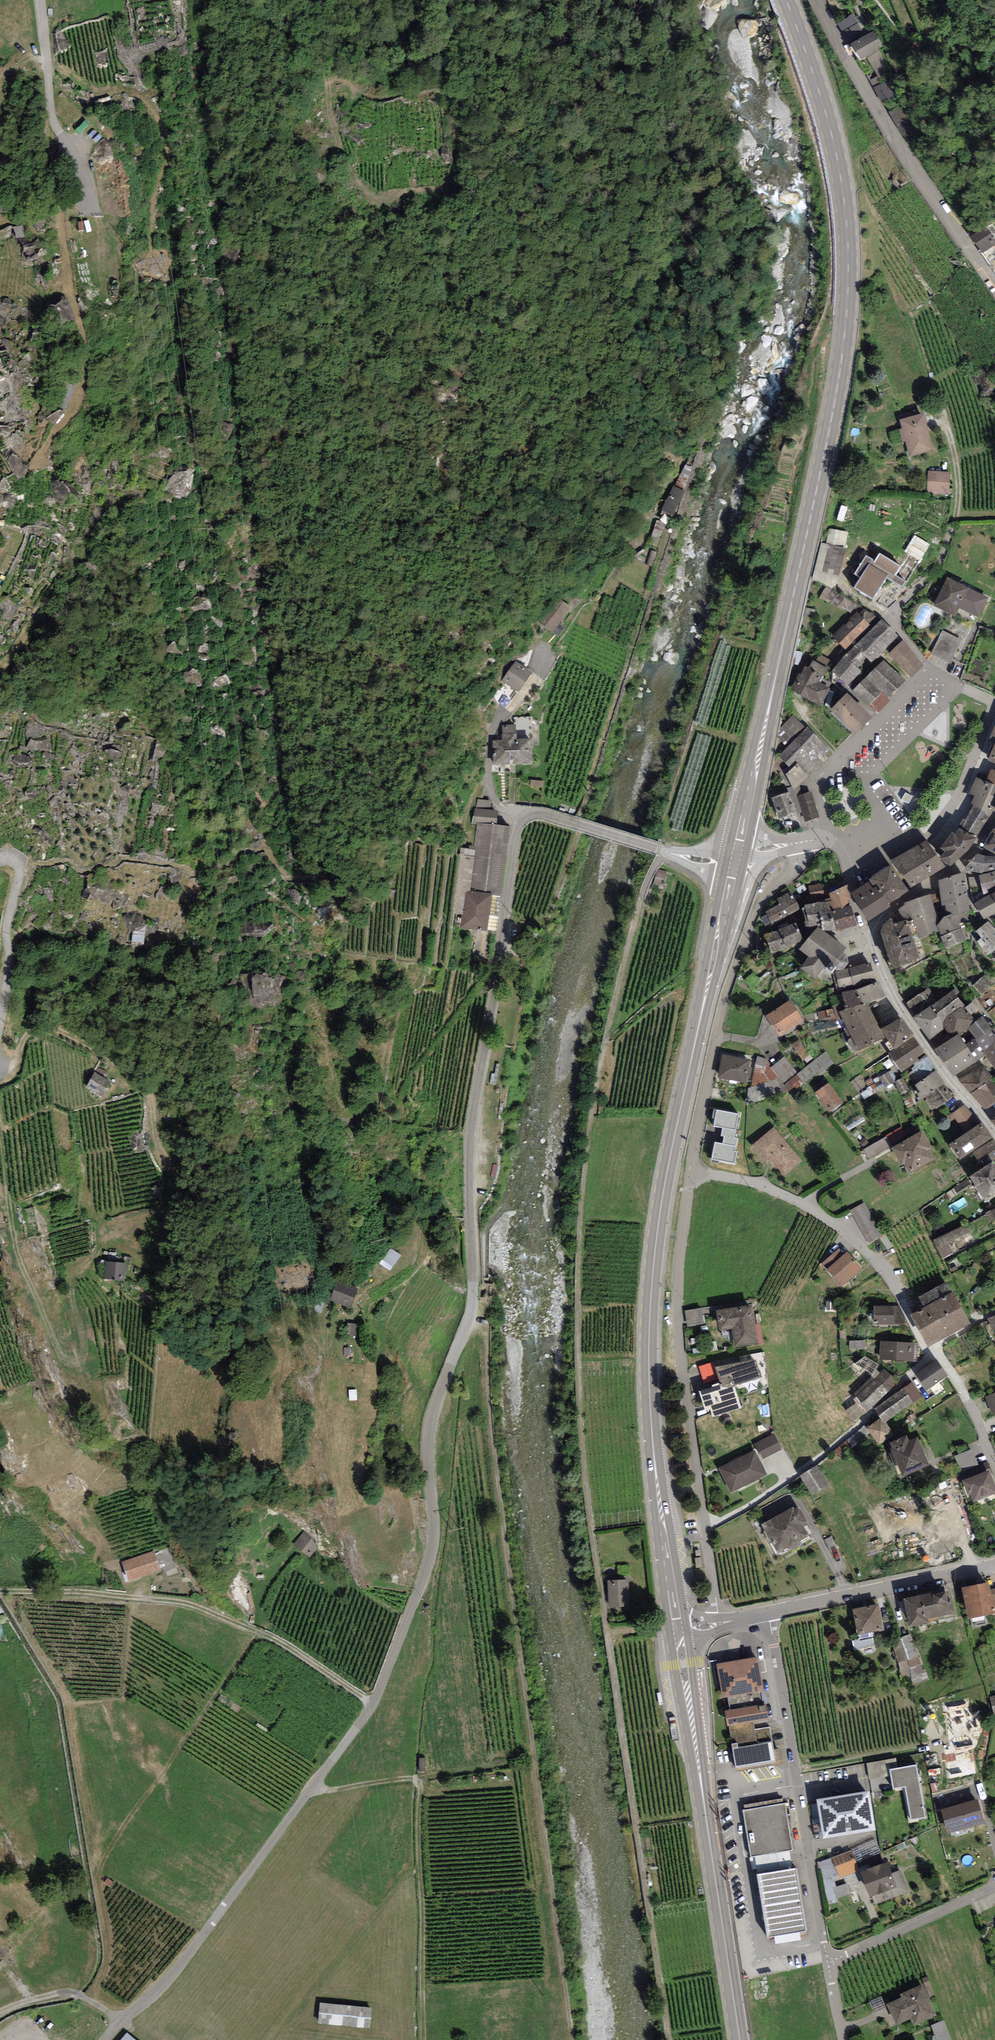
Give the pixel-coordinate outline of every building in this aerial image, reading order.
[(849,43),(865,35),(855,13),(838,21),(849,43)] [(884,46),(873,31),(850,48),(860,63),(884,46)] [(897,96),(889,80),(874,88),(883,104),(897,96)] [(982,256),(994,246),(994,239),(985,226),(969,238),(982,256)] [(61,325),(75,322),(71,301),(57,304),(61,325)] [(923,416),(900,422),(902,429),(898,430),(901,444),(905,443),(909,456),(932,451),(923,416)] [(951,474),(928,472),(926,493),(949,495),(951,474)] [(54,488),(60,504),(72,500),(65,483),(54,488)] [(674,485),(663,510),(675,515),(686,490),(674,485)] [(848,533),(829,529),(825,544),(821,543),(812,580),(821,583),(826,586),(819,597),(850,614),(856,605),(832,590),(839,577),(848,533)] [(927,548),(914,540),(908,550),(921,558),(927,548)] [(874,562),(865,557),(853,577),(859,580),(853,591),(871,602),(886,578),(902,587),(904,583),(895,578),(901,569),(878,555),(874,562)] [(987,599),(946,579),(932,608),(955,619),(959,609),(977,618),(987,599)] [(537,623),(552,633),(570,609),(556,598),(537,623)] [(869,626),(856,613),(832,638),(845,650),(869,626)] [(897,638),(881,623),(844,657),(832,674),(847,689),(861,674),(857,670),(866,660),(871,665),(897,638)] [(962,641),(942,631),(930,653),(950,664),(962,641)] [(925,666),(903,643),(889,656),(911,680),(925,666)] [(906,683),(883,661),(852,692),(868,707),(881,694),(888,701),(906,683)] [(515,662),(501,681),(518,694),(532,675),(515,662)] [(808,670),(805,669),(801,677),(799,676),(791,691),(822,707),(831,691),(821,685),(829,671),(812,662),(808,670)] [(871,721),(845,696),(829,713),(855,738),(871,721)] [(830,752),(791,716),(781,728),(777,738),(787,748),(778,757),(791,770),(786,776),(793,792),(830,752)] [(502,741),(492,742),(493,767),(532,767),(532,741),(516,742),(516,726),(502,726),(502,741)] [(976,779),(969,796),(974,798),(970,806),(973,808),(959,832),(956,837),(951,835),(940,851),(944,855),(939,861),(952,871),(968,854),(976,841),(975,840),(988,817),(994,801),(994,772),(991,770),(985,783),(976,779)] [(810,792),(797,796),(805,822),(818,818),(810,792)] [(912,798),(905,794),(901,800),(908,804),(912,798)] [(788,795),(770,800),(777,822),(795,816),(788,795)] [(492,801),(477,799),(471,824),(477,825),(496,828),(498,812),(490,811),(492,801)] [(496,828),(477,825),(474,847),(469,846),(468,849),(460,848),(452,914),(462,915),(465,891),(492,894),(500,895),(509,829),(496,828)] [(993,831),(983,849),(994,855),(994,832),(993,831)] [(926,842),(892,862),(909,889),(942,869),(926,842)] [(977,856),(966,871),(982,874),(982,873),(994,870),(994,859),(984,859),(977,856)] [(907,894),(890,868),(869,883),(870,884),(853,895),(871,921),(889,909),(888,907),(907,894)] [(666,872),(657,870),(656,877),(664,880),(666,872)] [(981,877),(984,895),(994,890),(994,873),(981,877)] [(881,936),(893,972),(920,964),(907,926),(912,923),(919,941),(939,936),(946,951),(965,943),(959,927),(963,926),(960,916),(971,913),(964,875),(939,881),(942,918),(939,920),(930,897),(904,905),(890,921),(881,936)] [(829,903),(805,908),(809,929),(821,926),(823,930),(835,932),(857,927),(846,887),(828,896),(829,903)] [(492,894),(465,891),(462,915),(460,928),(487,932),(492,894)] [(976,904),(985,920),(994,914),(994,892),(976,904)] [(778,907),(765,914),(773,928),(801,912),(791,894),(776,902),(778,907)] [(988,924),(976,935),(981,940),(977,943),(988,955),(994,949),(994,932),(988,924)] [(795,925),(765,936),(772,955),(802,943),(795,925)] [(846,951),(817,929),(800,952),(810,959),(801,971),(815,982),(823,971),(832,978),(836,973),(843,972),(849,965),(847,957),(844,954),(846,951)] [(134,942),(145,944),(146,931),(135,930),(134,942)] [(835,975),(839,989),(852,985),(854,988),(875,982),(870,965),(835,975)] [(994,985),(983,975),(971,988),(981,998),(994,985)] [(261,996),(261,1001),(271,1002),(271,981),(255,980),(255,996),(261,996)] [(927,1058),(901,1020),(881,1031),(867,1008),(886,999),(878,983),(833,998),(839,1015),(860,1055),(884,1041),(894,1053),(889,1057),(901,1075),(927,1058)] [(926,991),(906,1005),(914,1018),(935,1003),(926,991)] [(955,991),(934,1006),(938,1012),(960,997),(955,991)] [(937,1014),(932,1006),(913,1020),(930,1042),(943,1032),(951,1042),(958,1038),(968,1031),(976,1024),(958,999),(937,1014)] [(790,1002),(766,1018),(779,1038),(803,1023),(790,1002)] [(984,1018),(976,1024),(968,1031),(974,1040),(964,1047),(975,1066),(984,1058),(994,1072),(994,1032),(984,1018)] [(964,1047),(958,1038),(951,1042),(934,1053),(953,1081),(975,1066),(964,1047)] [(828,1051),(784,1081),(791,1091),(835,1062),(828,1051)] [(785,1082),(798,1070),(784,1055),(772,1067),(785,1082)] [(751,1062),(722,1056),(717,1078),(746,1084),(751,1062)] [(768,1084),(770,1057),(757,1056),(755,1083),(768,1084)] [(984,1066),(962,1081),(984,1112),(994,1105),(994,1081),(984,1066)] [(945,1087),(934,1072),(913,1087),(923,1101),(925,1100),(932,1111),(949,1099),(942,1088),(945,1087)] [(111,1083),(94,1073),(85,1089),(102,1099),(111,1083)] [(844,1104),(829,1085),(816,1095),(831,1114),(844,1104)] [(976,1123),(965,1107),(948,1118),(960,1134),(976,1123)] [(737,1117),(716,1113),(713,1129),(722,1130),(720,1138),(723,1138),(722,1143),(715,1142),(711,1161),(735,1166),(737,1154),(734,1154),(737,1142),(732,1141),(737,1117)] [(991,1142),(980,1126),(950,1147),(960,1162),(991,1142)] [(803,1163),(773,1128),(750,1148),(766,1165),(771,1161),(785,1178),(803,1163)] [(932,1150),(921,1132),(890,1150),(901,1168),(904,1166),(909,1176),(933,1162),(928,1152),(932,1150)] [(886,1137),(859,1153),(864,1162),(892,1146),(886,1137)] [(978,1151),(982,1160),(994,1154),(994,1143),(978,1151)] [(992,1164),(969,1179),(987,1205),(994,1200),(994,1168),(992,1164)] [(853,1207),(867,1241),(881,1236),(868,1201),(853,1207)] [(942,1257),(966,1247),(961,1236),(973,1231),(970,1222),(934,1237),(942,1257)] [(392,1272),(402,1258),(394,1252),(384,1266),(392,1272)] [(863,1271),(848,1254),(827,1272),(842,1289),(863,1271)] [(126,1265),(105,1263),(103,1281),(124,1284),(126,1265)] [(358,1290),(336,1280),(328,1299),(350,1309),(358,1290)] [(969,1323),(952,1293),(912,1315),(929,1345),(969,1323)] [(687,1308),(688,1324),(705,1323),(704,1307),(687,1308)] [(723,1350),(758,1345),(753,1307),(717,1312),(723,1350)] [(893,1308),(873,1308),(873,1326),(892,1326),(893,1308)] [(850,1340),(851,1348),(867,1347),(866,1339),(850,1340)] [(915,1345),(880,1343),(879,1361),(914,1363),(915,1345)] [(709,1415),(742,1407),(737,1386),(746,1383),(747,1390),(765,1385),(757,1353),(716,1363),(721,1383),(702,1387),(709,1415)] [(947,1378),(936,1363),(915,1378),(927,1393),(947,1378)] [(897,1383),(883,1371),(874,1381),(852,1397),(867,1413),(889,1393),(897,1383)] [(881,1421),(866,1431),(878,1448),(894,1437),(885,1424),(913,1404),(904,1390),(875,1411),(881,1421)] [(987,1397),(992,1414),(994,1413),(994,1394),(987,1397)] [(756,1451),(719,1470),(731,1493),(766,1475),(759,1462),(781,1451),(772,1435),(753,1445),(756,1451)] [(907,1439),(889,1447),(905,1480),(930,1468),(917,1440),(909,1444),(907,1439)] [(974,1447),(955,1454),(960,1470),(979,1464),(974,1447)] [(818,1468),(800,1478),(812,1498),(829,1488),(818,1468)] [(962,1484),(968,1498),(970,1497),(973,1505),(994,1496),(994,1488),(989,1473),(962,1484)] [(798,1508),(763,1526),(778,1555),(809,1540),(803,1528),(807,1526),(798,1508)] [(318,1546),(304,1533),(294,1544),(308,1557),(318,1546)] [(160,1551),(164,1569),(176,1567),(171,1548),(160,1551)] [(159,1568),(153,1551),(122,1561),(128,1579),(159,1568)] [(627,1578),(607,1579),(608,1606),(629,1605),(627,1578)] [(962,1586),(969,1616),(994,1611),(994,1603),(990,1580),(962,1586)] [(949,1585),(903,1595),(910,1626),(929,1621),(928,1617),(955,1610),(949,1585)] [(878,1602),(852,1608),(858,1632),(883,1626),(878,1602)] [(913,1632),(892,1639),(904,1676),(913,1674),(915,1681),(927,1677),(913,1632)] [(764,1691),(758,1657),(715,1664),(720,1698),(764,1691)] [(768,1719),(765,1702),(726,1708),(728,1724),(768,1719)] [(774,1750),(772,1742),(733,1748),(736,1767),(781,1760),(779,1749),(774,1750)] [(895,1757),(866,1762),(869,1779),(891,1775),(889,1769),(897,1767),(895,1757)] [(897,1767),(889,1769),(891,1775),(893,1788),(905,1785),(911,1818),(927,1815),(917,1764),(897,1767)] [(875,1827),(868,1789),(818,1798),(825,1836),(875,1827)] [(978,1797),(941,1808),(948,1832),(985,1821),(978,1797)] [(786,1803),(744,1810),(752,1856),(755,1856),(758,1872),(756,1872),(767,1933),(804,1927),(793,1865),(781,1867),(778,1852),(794,1849),(786,1803)] [(850,1852),(832,1859),(840,1877),(857,1870),(850,1852)] [(886,1862),(861,1872),(874,1906),(910,1891),(901,1868),(890,1872),(886,1862)] [(113,1881),(107,1877),(103,1882),(109,1886),(113,1881)] [(937,2014),(923,1983),(900,1993),(901,1996),(887,2003),(896,2024),(910,2017),(914,2025),(937,2014)] [(321,2003),(319,2022),(369,2026),(371,2007),(321,2003)] [(932,2023),(938,2039),(953,2039),(946,2018),(932,2023)]
